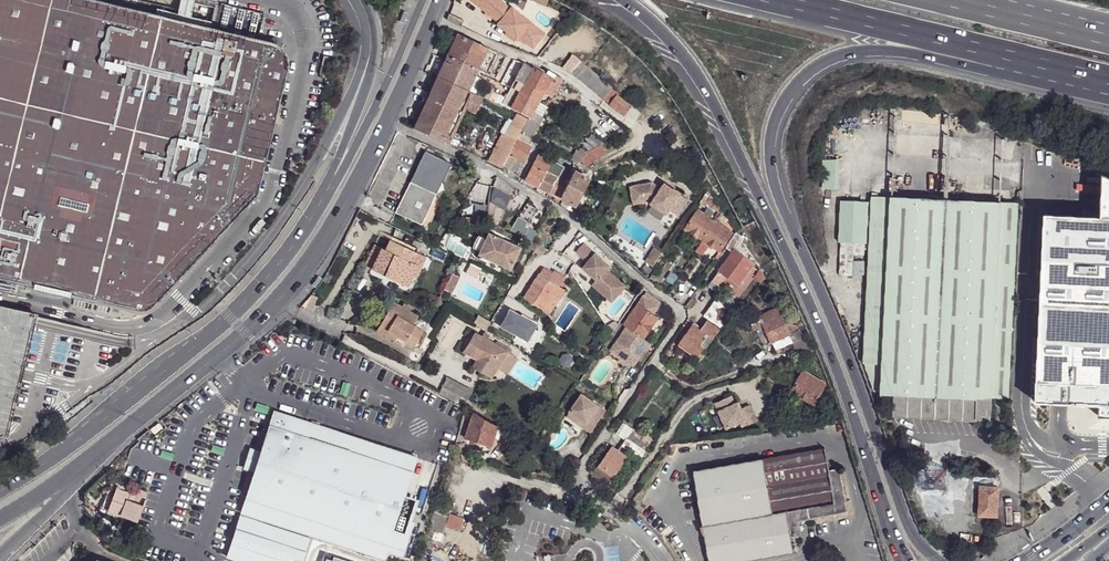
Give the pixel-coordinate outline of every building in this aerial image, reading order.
[(284,74),(285,64),(283,58),(278,50),(272,46),(265,44),(234,37),(209,31),(189,26),(81,0),(0,0),(0,280),(52,293),(131,312),(137,313),(143,312),(149,308),(255,195),(284,74)] [(512,5),(511,6),(503,0),(474,0),(499,20),(498,22),(507,29),(516,37),(517,37),(518,36),(525,41),(537,27),(512,5)] [(532,47),(544,33),(537,27),(525,41),(532,47)] [(516,37),(507,29),(505,32),(514,39),(516,37)] [(443,61),(436,75),(467,90),(474,75),(475,73),(476,71),(478,69),(478,67),(487,47),(456,34),(446,55),(443,61)] [(487,47),(478,67),(487,70),(489,71),(496,56),(494,55),(496,51),(487,47)] [(580,61),(572,55),(566,62),(564,68),(571,73),(580,61)] [(319,76),(329,79),(334,59),(324,57),(319,76)] [(580,61),(571,73),(577,78),(584,65),(580,61)] [(533,67),(523,63),(510,87),(511,88),(520,90),(533,67)] [(510,106),(529,116),(538,100),(543,92),(551,76),(549,76),(544,74),(533,67),(520,90),(510,106)] [(586,67),(577,78),(604,98),(611,89),(612,87),(586,67)] [(551,76),(543,92),(551,96),(559,81),(561,78),(551,72),(547,70),(544,74),(549,76),(551,76)] [(436,75),(426,97),(462,114),(465,108),(472,92),(467,90),(436,75)] [(482,79),(474,75),(467,90),(472,92),(475,94),(482,79)] [(520,90),(511,88),(510,87),(506,85),(499,101),(510,106),(520,90)] [(604,98),(603,99),(611,104),(618,95),(619,94),(611,89),(604,98)] [(491,91),(487,99),(494,102),(497,94),(491,91)] [(472,92),(465,108),(473,112),(481,96),(475,94),(472,92)] [(618,95),(611,104),(624,114),(631,105),(618,95)] [(426,97),(412,127),(448,143),(462,114),(426,97)] [(530,125),(536,130),(548,107),(546,105),(538,100),(529,116),(534,119),(530,125)] [(517,113),(505,135),(516,139),(517,137),(518,134),(519,133),(525,123),(528,117),(517,113)] [(403,122),(410,126),(413,119),(406,116),(403,122)] [(528,117),(525,123),(530,125),(534,119),(529,116),(528,117)] [(525,123),(519,133),(531,139),(536,130),(530,125),(525,123)] [(502,133),(487,160),(500,166),(501,164),(516,139),(505,135),(502,133)] [(603,143),(590,133),(577,150),(574,149),(570,158),(575,161),(577,162),(583,155),(583,154),(585,151),(597,145),(603,143)] [(517,137),(516,139),(501,164),(510,168),(516,171),(531,144),(517,137)] [(585,151),(583,154),(589,162),(602,153),(597,145),(585,151)] [(425,151),(395,212),(421,224),(435,194),(450,163),(425,151)] [(538,153),(524,178),(537,185),(545,171),(551,160),(538,153)] [(551,160),(545,171),(556,177),(566,182),(572,170),(551,160)] [(566,182),(560,195),(574,203),(587,176),(573,169),(572,170),(566,182)] [(537,185),(548,191),(556,177),(545,171),(537,185)] [(495,180),(494,184),(496,185),(492,195),(489,207),(488,212),(491,212),(490,221),(497,225),(499,205),(503,208),(512,195),(509,193),(513,185),(507,180),(503,178),(498,175),(495,180)] [(467,205),(471,209),(488,212),(489,207),(490,199),(491,193),(494,184),(495,180),(471,177),(467,205)] [(556,177),(548,191),(554,194),(553,196),(558,198),(560,195),(566,182),(556,177)] [(1046,221),(1042,296),(1037,409),(1058,409),(1101,411),(1100,422),(1108,423),(1108,183),(1103,180),(1100,223),(1046,221)] [(629,181),(628,200),(645,201),(664,214),(668,209),(675,215),(687,198),(673,189),(670,192),(665,188),(666,184),(664,182),(660,189),(650,183),(629,181)] [(707,190),(698,203),(703,206),(705,203),(720,212),(721,211),(707,190)] [(428,228),(442,197),(435,194),(421,224),(428,228)] [(880,392),(880,394),(894,395),(891,416),(989,420),(990,399),(1007,399),(1015,205),(869,197),(862,364),(880,365),(880,392)] [(864,244),(866,202),(865,202),(838,201),(836,243),(838,243),(836,276),(850,277),(851,256),(862,256),(862,244),(864,244)] [(582,204),(577,214),(582,219),(589,208),(582,204)] [(706,208),(703,212),(709,217),(712,212),(706,208)] [(698,209),(686,227),(702,238),(715,221),(709,217),(703,212),(698,209)] [(720,212),(718,217),(723,221),(726,218),(721,211),(720,212)] [(715,221),(702,238),(710,244),(719,249),(731,232),(715,221)] [(531,240),(535,231),(527,227),(525,232),(522,230),(520,234),(526,237),(528,238),(531,240)] [(384,245),(388,233),(380,230),(376,241),(384,245)] [(725,246),(731,250),(739,239),(735,232),(725,246)] [(482,250),(480,254),(490,259),(494,258),(497,258),(499,261),(500,264),(511,269),(521,248),(510,243),(505,244),(501,245),(501,242),(499,238),(490,233),(488,238),(482,250)] [(475,247),(482,250),(488,238),(481,235),(475,247)] [(524,244),(535,251),(539,244),(531,240),(528,238),(524,244)] [(710,244),(702,238),(695,249),(703,254),(710,244)] [(388,239),(382,249),(376,245),(366,266),(373,270),(410,287),(415,277),(420,266),(409,261),(415,251),(388,239)] [(739,239),(731,250),(717,270),(726,276),(738,285),(754,262),(739,239)] [(607,264),(584,243),(576,252),(587,262),(582,268),(588,273),(584,277),(592,284),(591,285),(607,300),(621,284),(606,270),(603,268),(607,264)] [(663,253),(654,247),(646,258),(649,260),(652,254),(658,258),(663,253)] [(420,266),(423,268),(428,258),(415,251),(409,261),(420,266)] [(646,258),(644,263),(652,268),(658,258),(652,254),(649,260),(646,258)] [(423,268),(420,266),(415,277),(418,278),(423,268)] [(539,273),(548,279),(553,273),(543,266),(539,273)] [(539,273),(524,296),(543,309),(558,285),(562,280),(564,276),(555,270),(553,273),(548,279),(539,273)] [(711,281),(719,286),(726,276),(717,270),(711,281)] [(463,277),(455,272),(446,288),(454,293),(463,277)] [(621,284),(607,300),(611,303),(625,288),(621,284)] [(558,285),(543,309),(549,313),(565,289),(558,285)] [(645,293),(623,325),(626,327),(643,339),(644,338),(658,317),(653,314),(660,304),(661,301),(646,291),(645,293)] [(721,292),(716,300),(731,311),(737,304),(721,292)] [(704,316),(720,327),(731,311),(716,300),(704,316)] [(397,335),(415,345),(424,330),(413,324),(417,315),(409,311),(401,306),(393,301),(384,316),(392,321),(387,329),(397,335)] [(401,306),(409,311),(411,307),(403,302),(401,306)] [(528,317),(512,306),(500,325),(515,334),(528,317)] [(763,323),(771,341),(795,331),(794,330),(789,318),(782,321),(778,308),(760,315),(762,320),(763,323)] [(34,317),(0,309),(0,440),(4,438),(20,374),(33,322),(34,317)] [(491,321),(477,313),(473,320),(487,328),(491,321)] [(750,318),(753,325),(762,320),(760,315),(760,314),(750,318)] [(394,340),(397,335),(387,329),(392,321),(384,316),(376,329),(394,340)] [(699,329),(711,338),(719,330),(706,320),(700,328),(699,329)] [(678,345),(695,357),(711,338),(699,329),(700,328),(693,324),(678,345)] [(643,339),(626,327),(615,343),(625,350),(622,355),(635,363),(646,347),(641,343),(643,339)] [(771,341),(773,349),(793,342),(803,337),(798,329),(794,330),(795,331),(771,341)] [(477,359),(473,366),(486,373),(500,347),(486,339),(487,337),(483,335),(482,337),(473,332),(463,351),(477,359)] [(803,337),(793,342),(800,357),(813,351),(805,337),(803,337)] [(643,339),(641,343),(646,347),(649,342),(644,338),(643,339)] [(625,350),(615,343),(610,350),(633,366),(635,363),(622,355),(625,350)] [(507,373),(516,355),(500,347),(486,373),(491,376),(496,367),(507,373)] [(671,363),(682,371),(685,367),(674,358),(671,363)] [(667,367),(678,376),(682,371),(671,363),(667,367)] [(880,365),(862,364),(872,392),(880,392),(880,365)] [(793,390),(792,391),(815,402),(825,382),(803,371),(800,378),(793,390)] [(756,373),(754,378),(763,382),(765,377),(756,373)] [(784,385),(793,390),(800,378),(790,373),(784,385)] [(443,386),(457,393),(469,399),(473,389),(448,377),(443,386)] [(443,386),(439,393),(453,400),(457,393),(443,386)] [(732,395),(716,402),(728,427),(742,421),(744,426),(750,423),(758,420),(750,403),(742,406),(740,401),(736,403),(732,395)] [(582,396),(567,417),(575,424),(579,419),(585,424),(582,429),(590,434),(605,412),(582,396)] [(476,412),(467,437),(482,442),(480,448),(490,451),(492,445),(493,446),(499,425),(476,412)] [(417,461),(327,432),(319,430),(276,416),(262,458),(257,475),(244,517),(382,560),(385,560),(387,554),(403,559),(414,525),(412,524),(416,508),(403,504),(417,461)] [(622,439),(627,433),(628,433),(617,450),(627,457),(635,464),(650,442),(630,428),(622,423),(614,434),(622,439)] [(611,446),(597,465),(613,476),(627,457),(617,450),(611,446)] [(694,470),(704,526),(807,509),(835,505),(829,471),(825,449),(706,468),(694,470)] [(257,475),(262,458),(251,455),(246,471),(257,475)] [(694,470),(706,468),(705,460),(692,462),(694,470)] [(597,465),(590,475),(599,482),(606,487),(611,480),(613,476),(597,465)] [(829,471),(835,505),(807,509),(809,519),(848,515),(840,469),(829,471)] [(611,480),(606,487),(612,491),(616,484),(611,480)] [(980,488),(979,515),(987,515),(996,516),(997,488),(980,488)] [(112,512),(140,521),(147,500),(146,499),(148,494),(141,491),(138,499),(119,493),(112,512)] [(440,503),(431,529),(445,535),(448,526),(462,530),(466,518),(451,513),(453,507),(440,503)] [(704,526),(708,549),(710,560),(744,560),(795,552),(792,537),(802,535),(800,521),(809,519),(807,509),(704,526)] [(987,515),(987,525),(996,525),(996,516),(987,515)] [(242,520),(229,560),(231,560),(305,560),(311,542),(242,520)]
